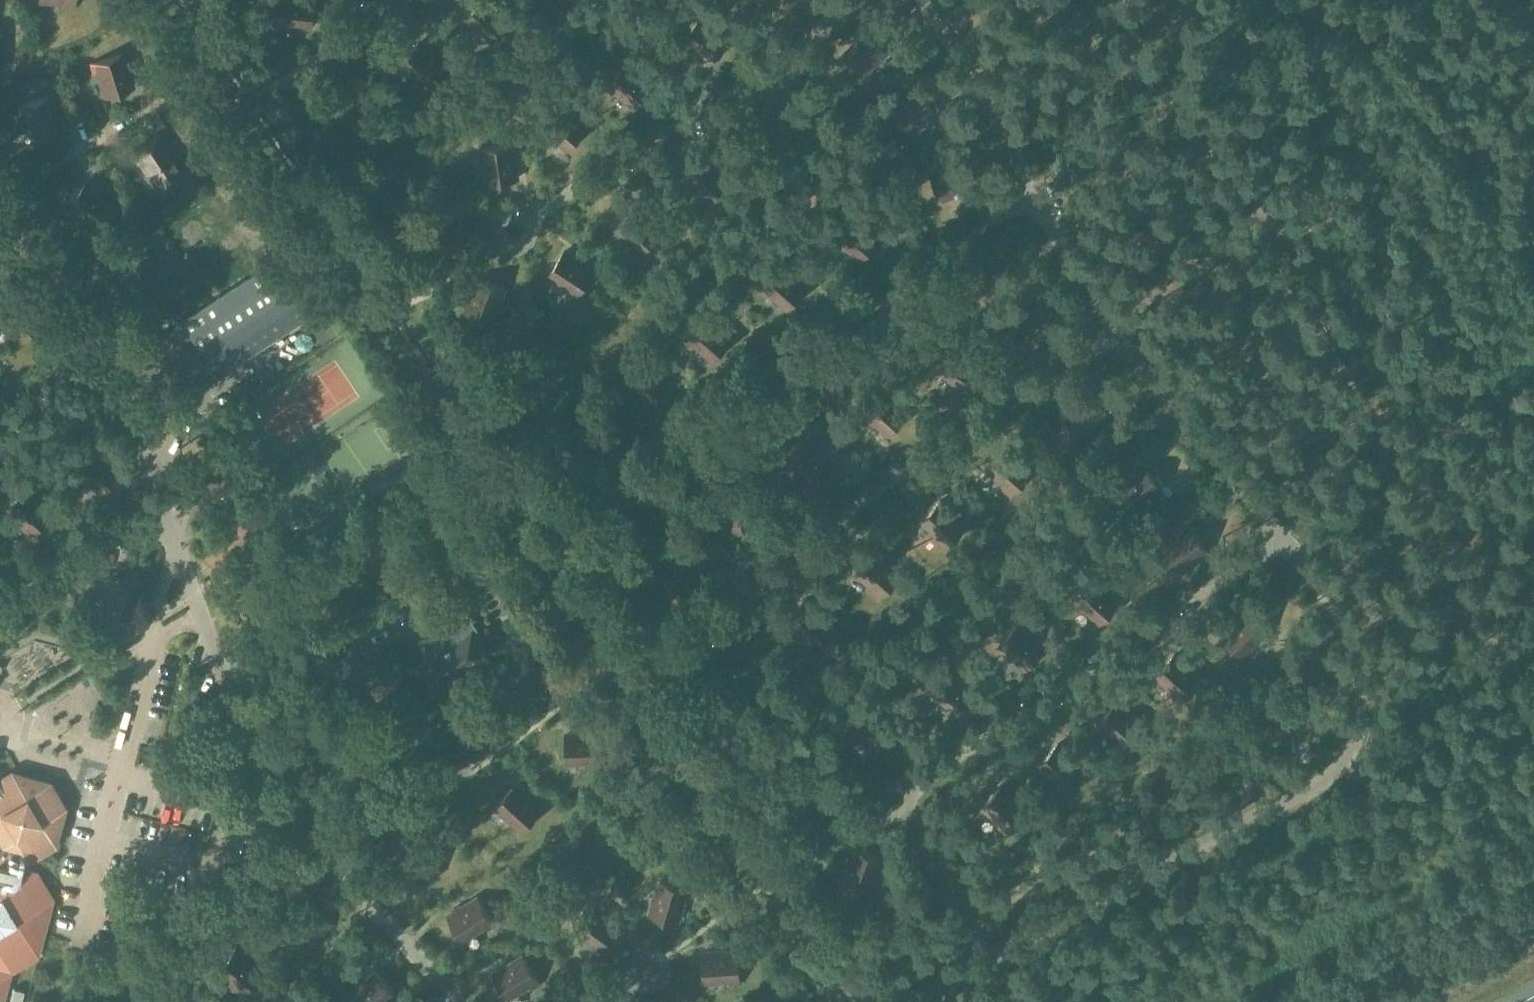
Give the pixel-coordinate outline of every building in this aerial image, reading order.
[(40,1),(65,3),(65,8),(74,9),(75,0),(41,0),(40,1)] [(312,27),(315,0),(281,0),(278,29),(287,30),(288,25),(312,27)] [(808,0),(789,0),(800,14),(807,8),(804,3),(808,0)] [(870,69),(889,52),(870,31),(867,34),(865,33),(860,38),(859,41),(844,54),(867,79),(874,73),(870,69)] [(98,72),(106,96),(133,87),(132,84),(133,82),(131,75),(129,74),(122,55),(90,65),(93,74),(98,72)] [(616,91),(635,108),(654,86),(651,84),(651,81),(646,77),(643,77),(628,64),(606,89),(613,95),(616,91)] [(916,124),(936,110),(921,87),(918,89),(915,88),(909,92),(909,95),(892,106),(911,134),(919,128),(916,124)] [(550,133),(569,149),(587,128),(585,126),(584,123),(579,119),(577,119),(561,105),(539,130),(546,137),(550,133)] [(188,171),(162,132),(132,153),(139,163),(142,162),(149,172),(147,174),(158,191),(188,171)] [(486,158),(489,183),(517,179),(517,176),(519,173),(518,167),(515,165),(513,145),(480,149),(481,159),(486,158)] [(952,193),(974,183),(963,157),(960,159),(957,158),(951,161),(950,163),(931,172),(945,202),(954,198),(952,193)] [(635,208),(617,229),(635,246),(632,250),(639,256),(661,231),(646,217),(646,215),(640,210),(637,210),(635,208)] [(842,243),(861,259),(880,238),(877,236),(877,233),(872,229),(869,229),(854,215),(832,240),(839,247),(842,243)] [(1322,241),(1317,229),(1306,233),(1310,246),(1322,241)] [(565,252),(550,275),(570,289),(567,293),(576,299),(594,271),(577,260),(576,257),(571,253),(568,254),(565,252)] [(271,263),(183,320),(219,374),(306,316),(271,263)] [(769,293),(788,309),(807,288),(804,286),(804,283),(799,278),(796,279),(781,265),(759,290),(766,297),(769,293)] [(496,312),(505,289),(479,279),(478,282),(475,283),(473,289),(474,292),(467,311),(498,323),(501,314),(496,312)] [(694,344),(713,360),(732,339),(729,337),(729,334),(724,330),(721,330),(706,317),(684,342),(691,348),(694,344)] [(317,353),(338,343),(334,334),(313,344),(317,353)] [(941,371),(960,387),(978,366),(976,364),(976,361),(971,356),(968,357),(953,343),(930,368),(938,375),(941,371)] [(870,418),(889,434),(908,413),(905,411),(905,408),(900,404),(897,404),(882,391),(860,416),(867,422),(870,418)] [(1006,448),(988,469),(1007,486),(1003,490),(1010,496),(1032,471),(1017,458),(1017,455),(1012,450),(1009,451),(1006,448)] [(1142,503),(1162,488),(1145,465),(1142,467),(1139,467),(1134,471),(1134,474),(1118,486),(1138,513),(1146,507),(1142,503)] [(724,505),(732,529),(759,521),(758,518),(759,515),(757,509),(754,507),(749,488),(717,497),(719,507),(724,505)] [(12,516),(30,533),(49,512),(46,510),(46,507),(41,502),(38,503),(23,489),(1,514),(8,520),(12,516)] [(941,501),(923,522),(941,538),(938,542),(945,549),(967,524),(952,510),(952,507),(947,503),(944,503),(941,501)] [(1186,565),(1207,551),(1191,527),(1189,529),(1186,529),(1180,532),(1180,535),(1163,547),(1181,574),(1189,569),(1186,565)] [(875,552),(857,573),(875,589),(872,593),(879,600),(901,575),(886,561),(886,558),(881,554),(878,554),(875,552)] [(1083,607),(1102,623),(1120,602),(1117,600),(1117,597),(1112,592),(1109,593),(1094,579),(1072,604),(1079,611),(1083,607)] [(447,623),(419,642),(430,659),(420,665),(434,687),(435,687),(443,699),(468,683),(460,670),(487,653),(473,632),(479,628),(466,608),(446,621),(447,623)] [(1250,649),(1268,632),(1249,612),(1247,614),(1244,614),(1239,618),(1239,621),(1224,635),(1246,660),(1254,653),(1250,649)] [(1008,652),(1027,669),(1045,647),(1043,645),(1042,642),(1037,638),(1034,638),(1019,625),(997,650),(1004,656),(1008,652)] [(1174,655),(1156,676),(1174,692),(1171,696),(1178,703),(1200,678),(1185,664),(1185,661),(1179,657),(1177,657),(1174,655)] [(939,698),(958,714),(977,693),(974,691),(974,688),(969,683),(966,683),(951,670),(929,695),(936,701),(939,698)] [(1289,733),(1313,726),(1304,699),(1301,700),(1299,699),(1292,701),(1291,703),(1271,709),(1282,741),(1291,738),(1289,733)] [(1118,702),(1099,723),(1118,739),(1114,743),(1122,750),(1144,725),(1128,711),(1128,708),(1123,704),(1120,704),(1118,702)] [(867,727),(869,752),(897,749),(897,746),(899,743),(898,737),(896,735),(894,715),(861,718),(861,728),(867,727)] [(567,735),(568,763),(593,762),(594,767),(603,766),(601,733),(581,734),(579,732),(572,733),(570,735),(567,735)] [(1059,744),(1040,765),(1058,782),(1055,786),(1062,792),(1084,767),(1069,754),(1069,751),(1064,746),(1061,747),(1059,744)] [(13,972),(39,956),(54,898),(38,872),(24,868),(27,855),(53,840),(61,810),(45,784),(16,777),(3,784),(0,779),(0,1001),(6,1001),(13,972)] [(516,786),(497,807),(515,824),(512,828),(519,834),(541,809),(526,796),(526,793),(521,788),(518,788),(516,786)] [(1002,787),(983,808),(1002,824),(999,828),(1006,834),(1028,809),(1013,796),(1013,793),(1007,789),(1005,789),(1002,787)] [(874,882),(883,858),(856,849),(855,852),(852,853),(850,859),(851,862),(844,881),(875,893),(879,884),(874,882)] [(652,914),(679,922),(686,898),(691,900),(694,891),(662,881),(656,900),(653,902),(651,908),(653,911),(652,914)] [(449,916),(465,940),(486,926),(488,931),(496,926),(478,898),(461,909),(459,908),(453,912),(452,914),(449,916)] [(580,932),(600,947),(617,925),(614,923),(614,920),(608,916),(605,916),(589,904),(569,931),(577,937),(580,932)] [(235,949),(216,970),(235,987),(231,991),(239,997),(261,973),(246,959),(246,956),(241,952),(238,952),(235,949)] [(704,954),(706,982),(730,980),(731,985),(740,985),(738,951),(718,953),(716,951),(709,952),(707,954),(704,954)] [(495,975),(510,998),(531,985),(534,989),(542,984),(524,956),(507,967),(504,966),(498,970),(497,973),(495,975)] [(396,994),(378,973),(375,975),(372,975),(367,979),(367,982),(351,995),(357,1001),(387,1001),(396,994)] [(163,1001),(181,1001),(181,1000),(176,995),(173,995),(171,993),(163,1001)]
